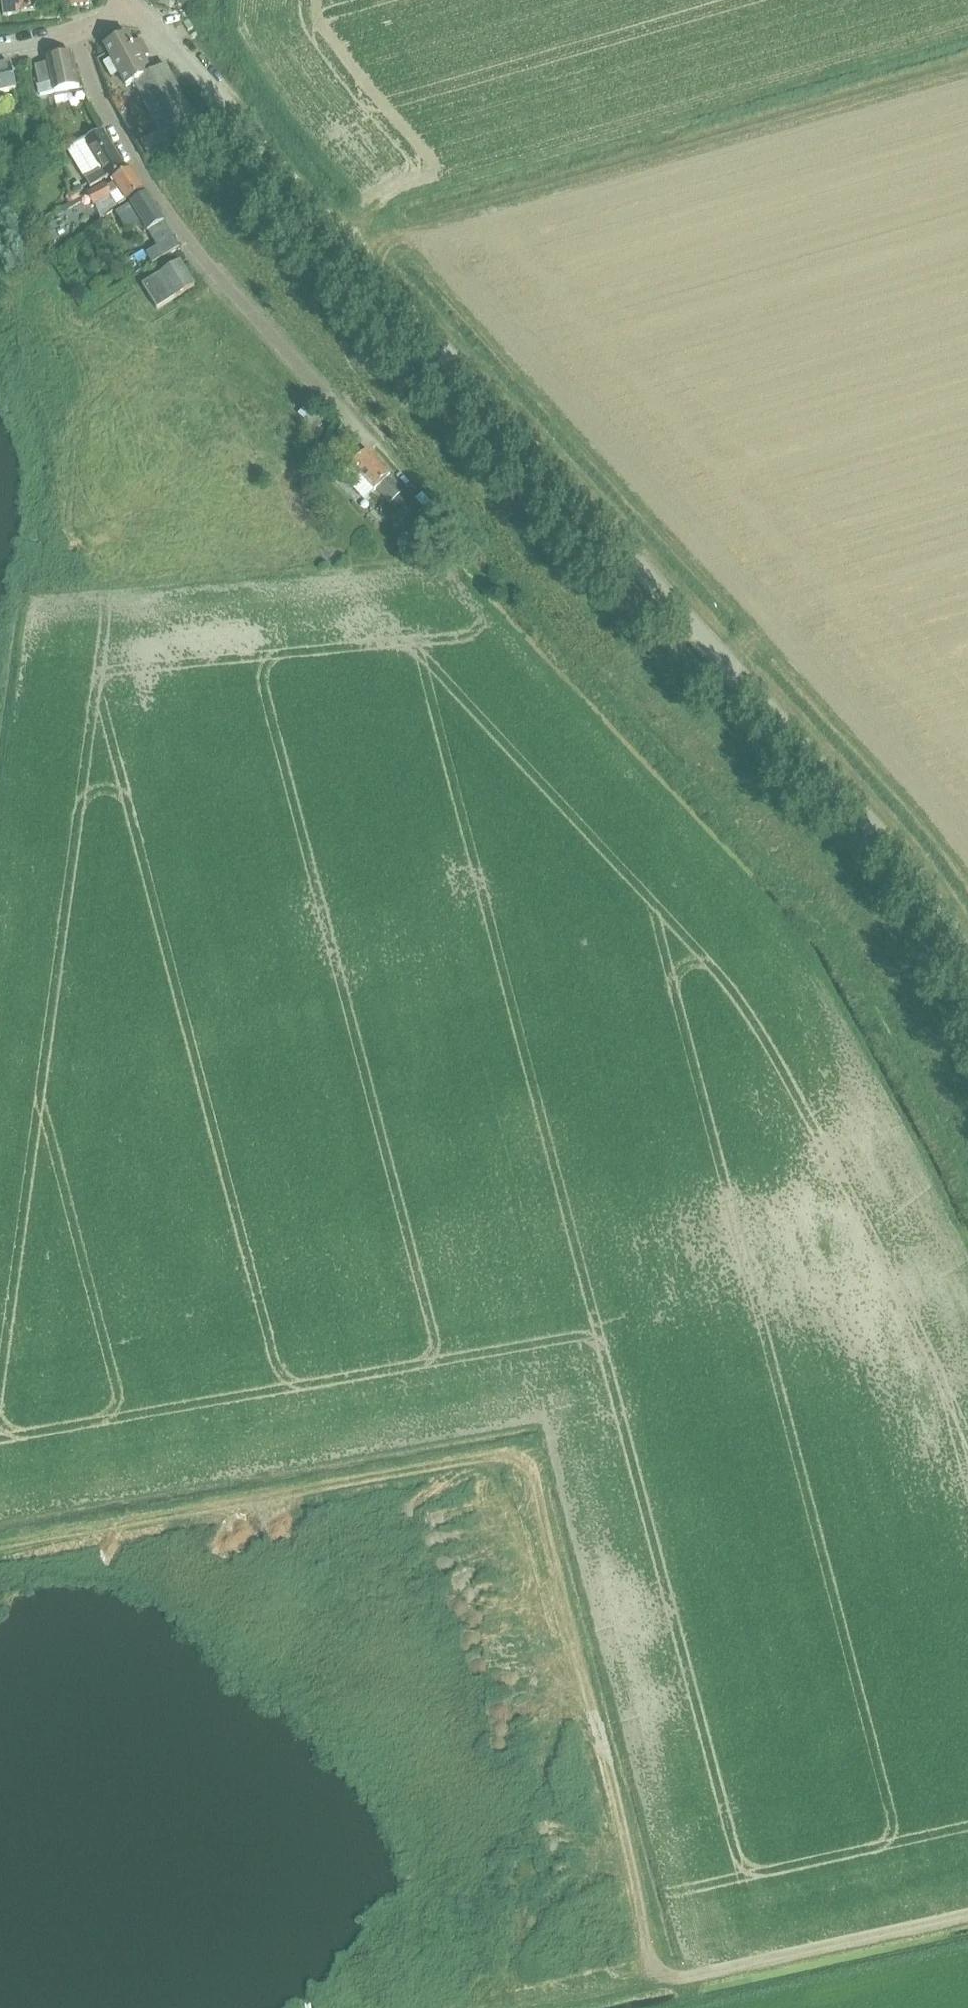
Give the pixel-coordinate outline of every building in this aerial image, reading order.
[(4,17),(11,15),(20,14),(20,13),(40,10),(39,0),(2,0),(4,17)] [(89,0),(65,0),(66,8),(90,4),(89,0)] [(113,58),(105,63),(113,78),(121,74),(127,85),(135,82),(168,146),(200,129),(167,65),(153,73),(145,58),(150,55),(144,42),(134,47),(127,33),(106,44),(113,58)] [(36,66),(40,87),(39,87),(41,98),(56,95),(57,102),(70,99),(69,92),(80,90),(73,53),(48,58),(49,63),(36,66)] [(16,88),(11,66),(0,68),(0,92),(16,88)] [(104,129),(87,138),(86,137),(68,147),(90,186),(107,176),(108,177),(125,167),(104,129)] [(95,204),(112,194),(119,205),(144,190),(131,169),(113,179),(115,183),(108,187),(106,183),(89,194),(95,204)] [(128,232),(142,223),(158,247),(146,254),(152,264),(180,247),(147,194),(116,213),(128,232)] [(195,285),(181,261),(143,285),(157,308),(195,285)] [(316,427),(311,441),(319,444),(324,431),(316,427)] [(367,451),(351,465),(341,475),(364,500),(374,490),(376,488),(402,516),(414,505),(409,500),(403,492),(404,491),(367,451)]
